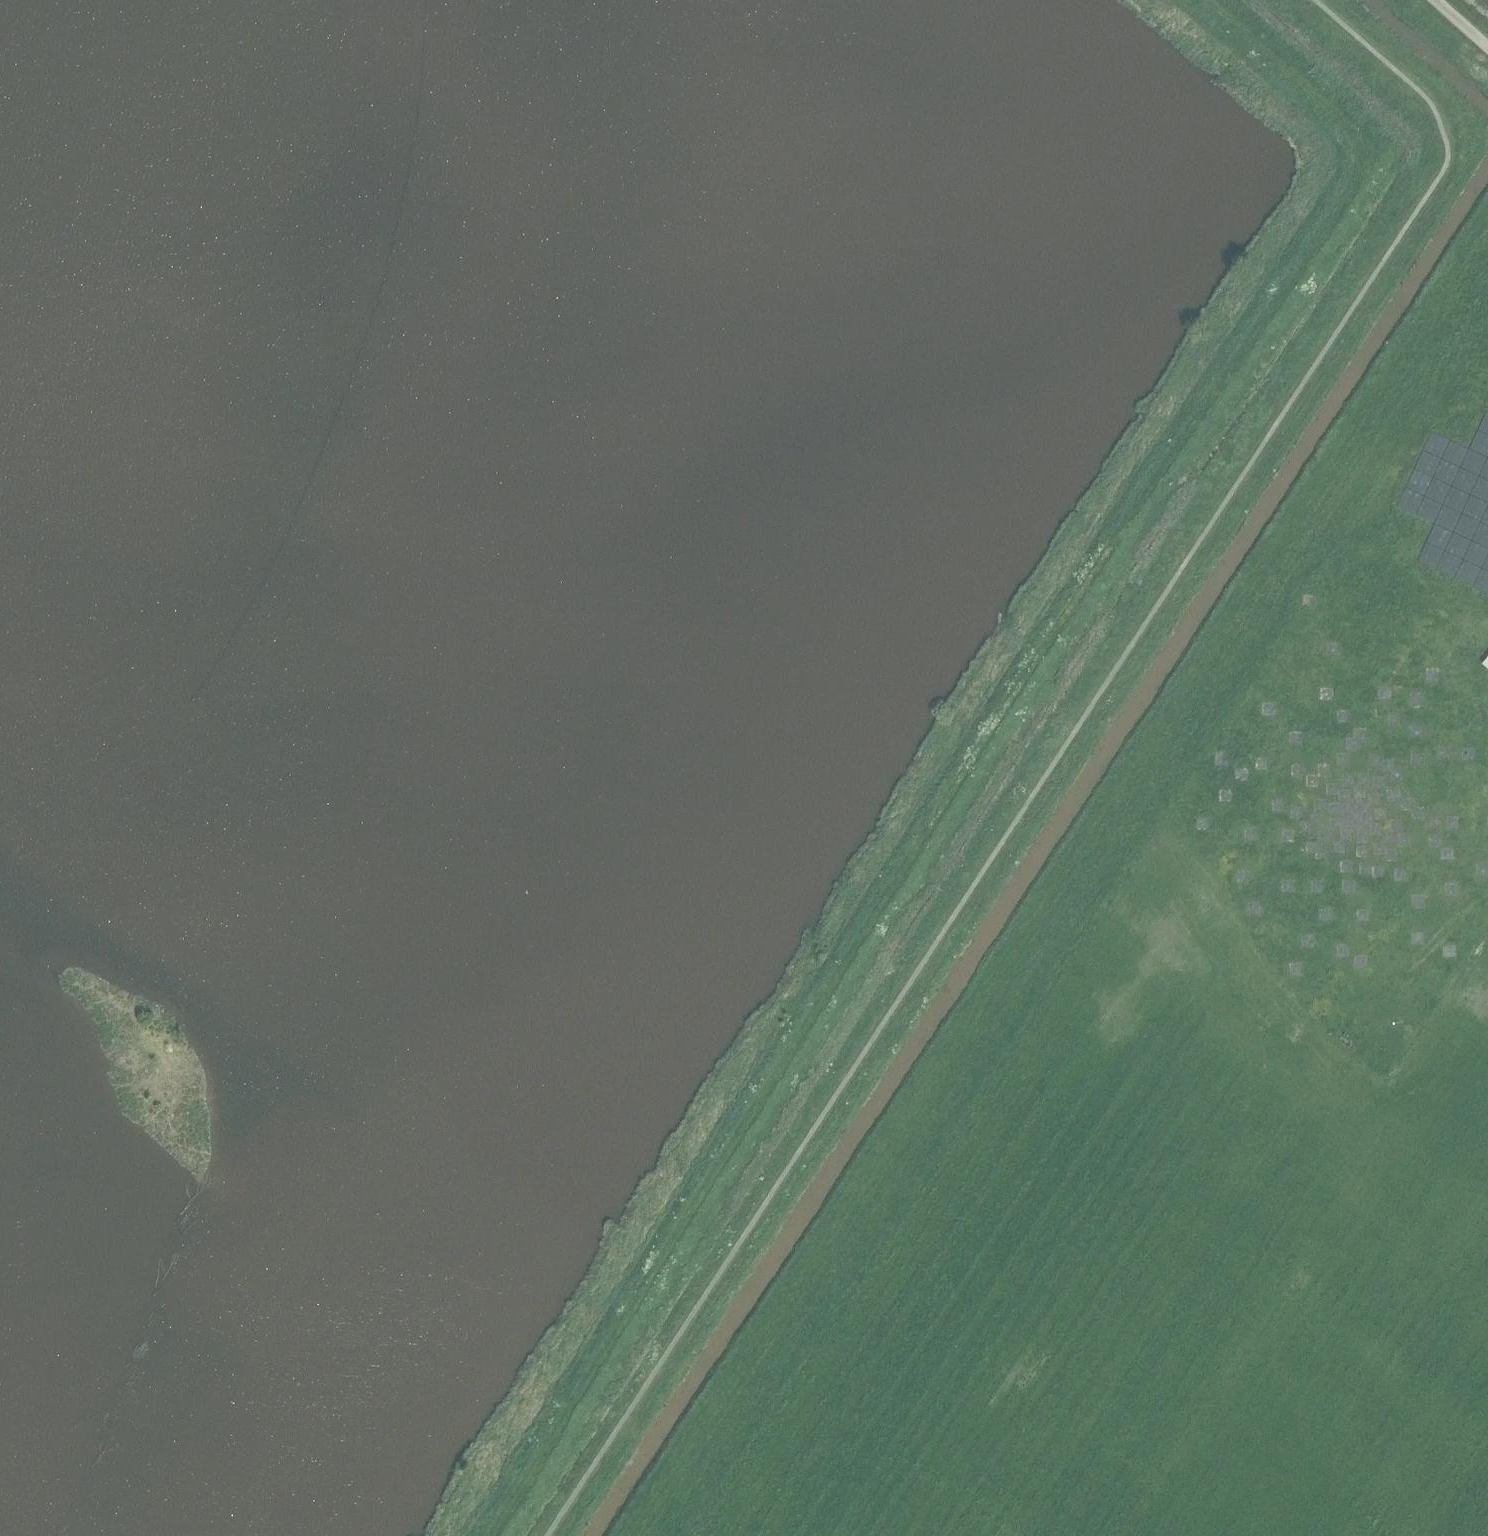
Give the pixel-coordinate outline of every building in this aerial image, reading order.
[(1397,506),(1434,524),(1417,561),(1487,594),(1487,412),(1486,411),(1469,449),(1431,431),(1397,506)]
